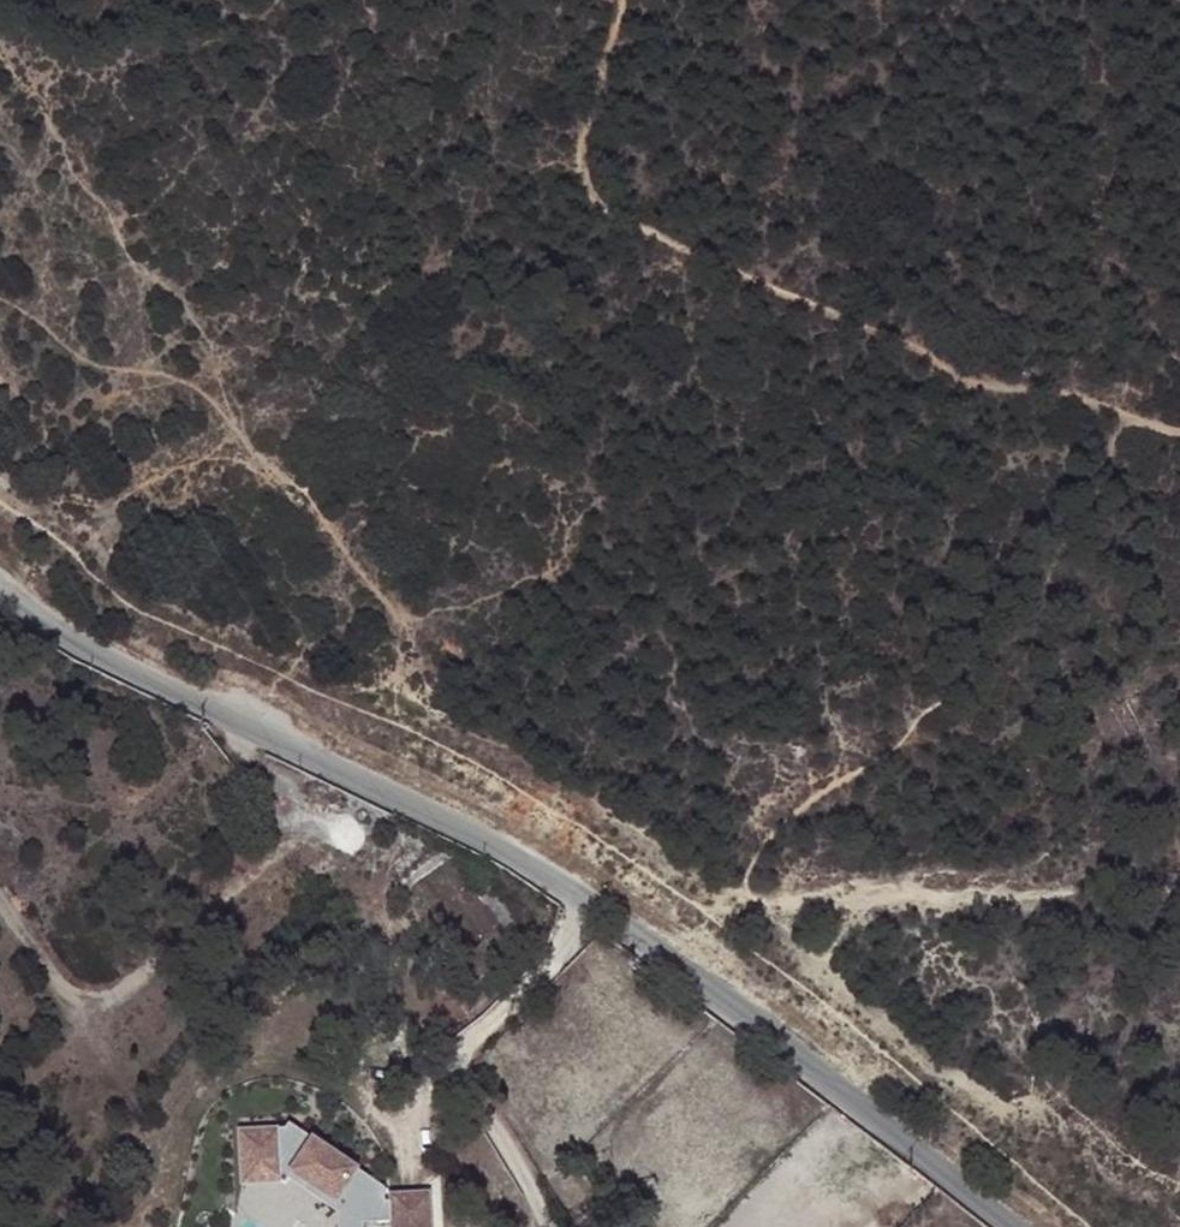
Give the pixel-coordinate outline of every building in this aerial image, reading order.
[(302,1124),(240,1127),(242,1180),(282,1179),(281,1158),(304,1157),(302,1124)]
